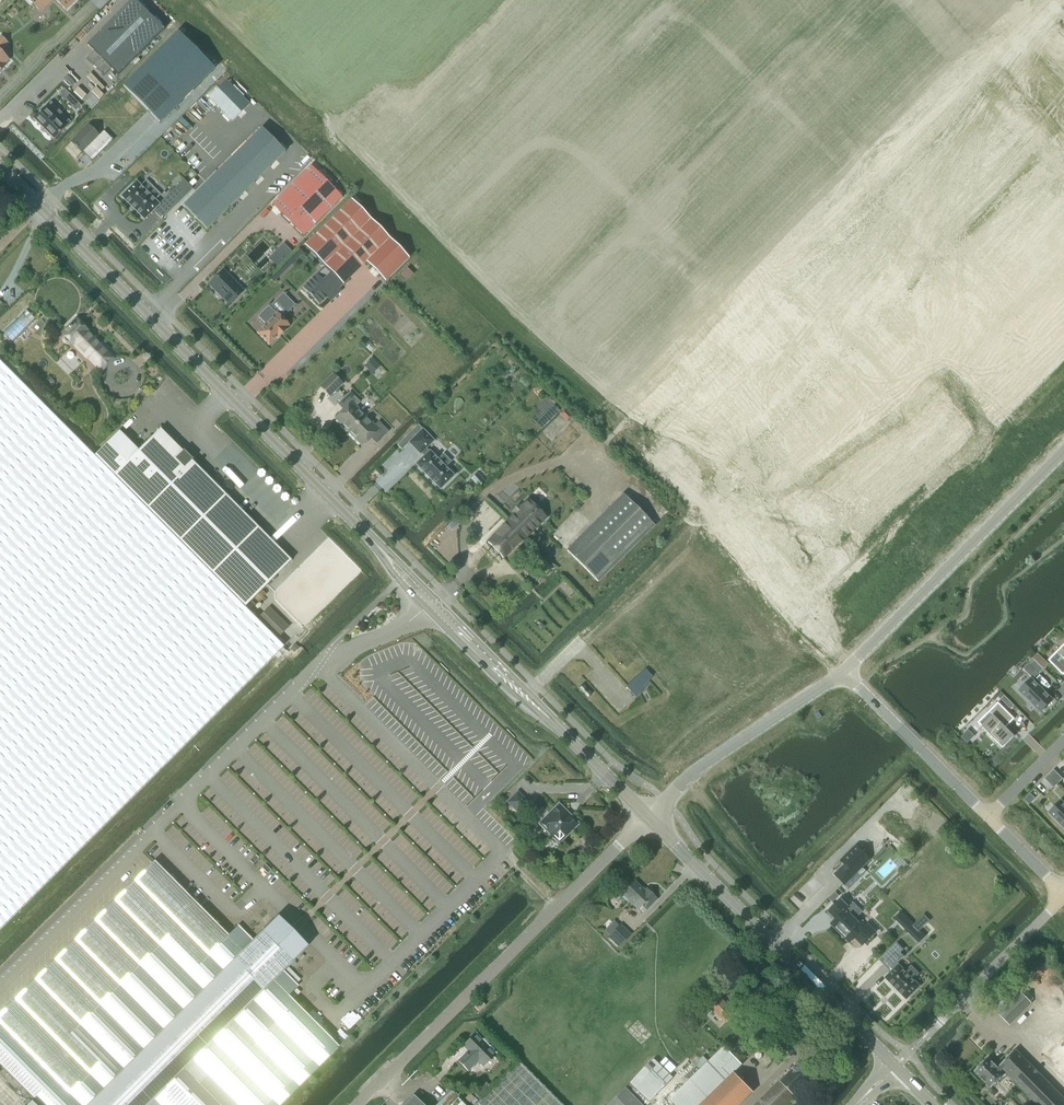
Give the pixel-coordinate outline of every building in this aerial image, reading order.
[(28,0),(32,4),(40,11),(51,0),(28,0)] [(65,10),(75,0),(55,0),(65,10)] [(87,58),(104,76),(111,69),(117,76),(164,29),(135,0),(132,0),(87,45),(93,51),(87,58)] [(177,32),(123,86),(159,123),(214,69),(177,32)] [(4,67),(3,66),(8,60),(0,52),(0,71),(4,67)] [(226,80),(209,97),(232,121),(249,104),(226,80)] [(77,102),(69,95),(65,99),(72,107),(77,102)] [(44,108),(33,119),(54,139),(65,128),(64,128),(71,122),(51,102),(45,108),(44,108)] [(88,124),(70,142),(71,142),(75,146),(74,146),(77,149),(78,149),(82,153),(81,153),(81,154),(83,152),(92,161),(113,140),(104,131),(99,136),(88,125),(88,124)] [(262,128),(183,205),(207,229),(285,152),(262,128)] [(311,166),(272,204),(303,236),(342,197),(311,166)] [(136,181),(121,196),(144,219),(153,210),(162,219),(193,188),(184,179),(164,199),(146,181),(141,186),(136,181)] [(384,281),(408,258),(351,200),(304,246),(307,249),(324,266),(301,288),(319,306),(327,298),(331,302),(342,291),(339,289),(366,263),(384,281)] [(279,250),(270,259),(277,266),(286,257),(291,252),(284,245),(279,250)] [(298,248),(292,254),(297,259),(303,253),(298,248)] [(223,270),(209,284),(229,305),(243,291),(223,270)] [(265,324),(257,333),(269,345),(277,338),(278,338),(287,329),(286,328),(290,325),(282,317),(295,305),(283,293),(269,306),(257,316),(265,324)] [(72,344),(72,343),(74,344),(83,353),(87,358),(88,357),(101,370),(113,358),(100,346),(101,345),(95,339),(94,339),(86,331),(87,331),(76,320),(63,333),(64,335),(63,335),(62,335),(61,337),(61,339),(62,341),(63,343),(66,345),(68,345),(70,345),(72,345),(72,344)] [(372,359),(366,364),(370,368),(376,363),(372,359)] [(244,607),(94,456),(0,361),(0,928),(283,646),(244,607)] [(319,386),(321,388),(329,397),(343,384),(332,373),(319,386)] [(335,418),(348,431),(364,415),(355,406),(359,402),(349,391),(337,404),(343,410),(335,418)] [(563,408),(558,414),(567,422),(571,416),(563,408)] [(364,415),(348,431),(361,445),(370,437),(376,443),(388,431),(378,421),(374,425),(364,415)] [(418,426),(397,446),(401,450),(409,442),(422,430),(418,426)] [(182,451),(160,428),(138,450),(119,431),(94,456),(244,607),(291,560),(260,528),(192,460),(193,459),(191,458),(189,460),(183,454),(185,452),(183,450),(182,451)] [(421,452),(424,455),(416,464),(440,488),(453,475),(444,466),(450,461),(443,454),(438,459),(429,450),(428,451),(425,448),(433,440),(422,429),(422,430),(409,442),(420,453),(421,452)] [(478,473),(471,479),(478,487),(485,481),(478,473)] [(622,493),(566,549),(598,582),(654,526),(622,493)] [(528,499),(487,541),(503,556),(544,515),(528,499)] [(286,628),(267,609),(258,618),(277,637),(286,628)] [(1048,660),(1063,675),(1063,674),(1063,644),(1048,660)] [(1038,654),(1033,658),(1044,669),(1048,664),(1038,654)] [(1039,674),(1044,669),(1034,660),(1030,665),(1039,674)] [(645,670),(626,688),(632,695),(651,677),(645,670)] [(1041,712),(1053,700),(1031,679),(1020,690),(1041,712)] [(1011,708),(1014,705),(1005,696),(1002,699),(1011,708)] [(1006,727),(1015,719),(998,702),(978,723),(1003,748),(1015,736),(1006,727)] [(968,731),(961,737),(968,744),(974,737),(968,731)] [(1058,783),(1063,779),(1054,769),(1049,774),(1058,783)] [(1054,788),(1058,783),(1049,774),(1044,779),(1054,788)] [(517,791),(506,802),(517,813),(529,802),(517,791)] [(1061,801),(1049,812),(1063,827),(1063,804),(1061,801)] [(559,805),(540,824),(554,837),(559,832),(564,837),(573,828),(574,829),(579,823),(574,818),(573,819),(559,805)] [(856,845),(843,859),(846,862),(847,861),(857,872),(870,859),(856,845)] [(228,935),(154,861),(0,1014),(0,1065),(36,1101),(34,1104),(31,1101),(28,1104),(268,1104),(333,1040),(288,996),(298,986),(283,971),(293,961),(263,930),(253,940),(238,925),(228,935)] [(846,862),(834,874),(844,885),(857,872),(847,861),(846,862)] [(646,889),(644,891),(635,881),(622,894),(637,909),(642,905),(646,909),(657,899),(646,889)] [(840,898),(830,908),(838,916),(830,924),(841,935),(856,919),(863,912),(852,902),(849,906),(840,898)] [(894,918),(906,930),(909,934),(915,939),(919,943),(927,935),(924,931),(914,922),(912,921),(902,910),(894,918)] [(923,914),(918,919),(924,925),(929,920),(923,914)] [(856,919),(841,935),(842,935),(841,939),(844,942),(847,941),(848,942),(856,935),(864,943),(874,932),(866,924),(863,926),(856,919)] [(621,943),(630,935),(621,925),(612,933),(621,943)] [(897,943),(883,957),(893,967),(894,966),(895,968),(885,977),(906,999),(920,986),(913,979),(918,973),(911,966),(906,971),(899,964),(898,965),(898,964),(897,963),(904,956),(900,952),(903,949),(897,943)] [(1009,1024),(1031,1002),(1021,993),(999,1014),(1009,1024)] [(708,1001),(702,1008),(705,1011),(711,1006),(725,1021),(734,1012),(717,995),(709,1002),(708,1001)] [(481,1000),(474,1007),(479,1011),(485,1005),(481,1000)] [(407,1031),(395,1043),(398,1046),(410,1034),(407,1031)] [(465,1054),(458,1060),(468,1070),(478,1061),(483,1066),(496,1054),(494,1052),(494,1049),(493,1047),(491,1046),(488,1046),(476,1033),(463,1046),(469,1052),(466,1055),(465,1054)] [(690,1079),(670,1098),(676,1104),(740,1104),(753,1092),(734,1072),(742,1064),(724,1045),(715,1055),(710,1050),(704,1056),(708,1061),(690,1079)] [(1034,1068),(1016,1050),(1000,1066),(999,1065),(997,1067),(992,1062),(988,1058),(974,1071),(991,1088),(1006,1073),(1038,1104),(1063,1104),(1063,1098),(1034,1068)] [(673,1077),(669,1074),(676,1067),(666,1057),(659,1064),(654,1059),(631,1082),(650,1101),(673,1077)] [(795,1097),(794,1096),(817,1075),(802,1059),(780,1081),(779,1081),(755,1104),(787,1104),(795,1097)] [(475,1104),(562,1104),(518,1061),(475,1104)] [(626,1087),(608,1104),(643,1104),(626,1087)] [(470,1102),(475,1098),(470,1093),(465,1098),(470,1102)] [(413,1095),(403,1104),(423,1104),(413,1095)]
